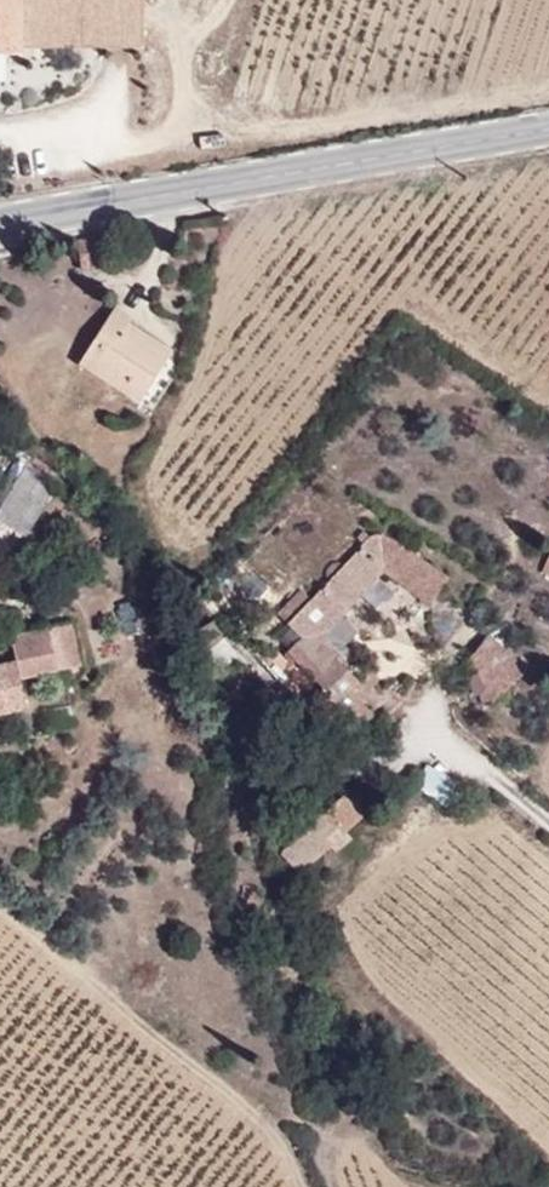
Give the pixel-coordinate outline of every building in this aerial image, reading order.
[(141,0),(0,0),(0,47),(142,45),(141,0)] [(101,296),(62,351),(124,395),(163,339),(101,296)] [(0,499),(0,509),(27,525),(53,484),(21,464),(0,499)] [(320,633),(367,565),(417,602),(438,573),(378,529),(370,526),(364,527),(356,533),(312,595),(300,589),(288,606),(320,633)] [(325,650),(333,643),(320,633),(288,606),(279,617),(302,638),(293,653),(308,667),(325,650)] [(330,619),(320,633),(333,643),(343,630),(330,619)] [(0,655),(0,715),(28,709),(20,676),(86,663),(74,621),(8,633),(12,653),(0,655)] [(512,670),(472,635),(453,659),(488,699),(512,670)] [(374,704),(352,686),(356,677),(325,650),(308,667),(332,688),(320,706),(350,734),(374,704)] [(286,847),(354,785),(340,773),(306,810),(312,815),(286,847)] [(338,837),(351,823),(346,818),(367,796),(354,785),(286,847),(313,873),(339,846),(338,837)]
